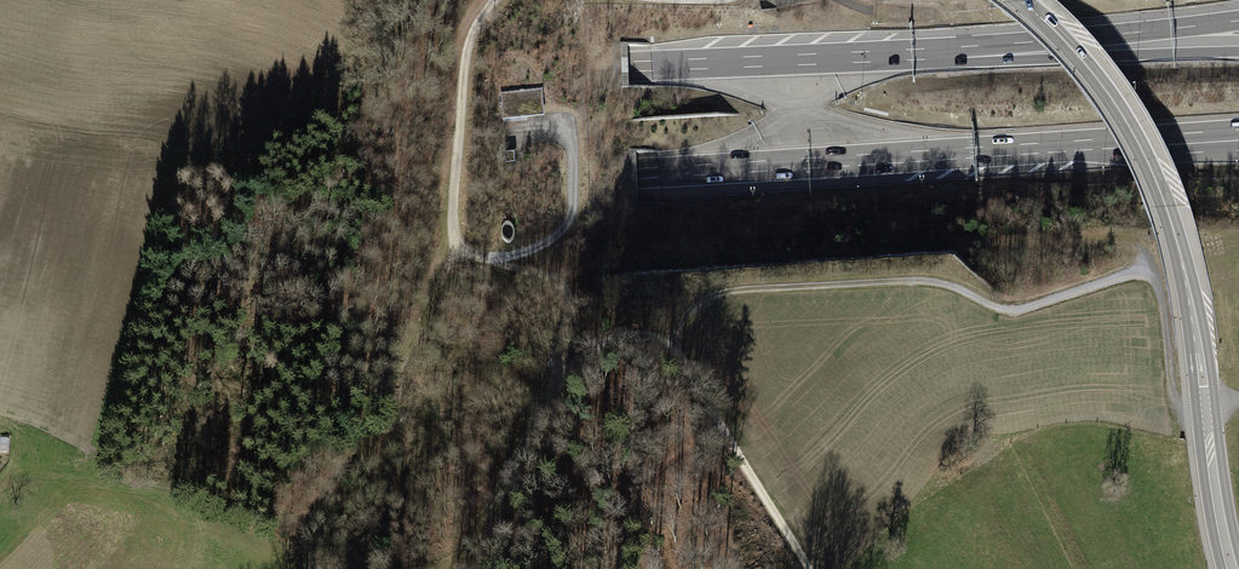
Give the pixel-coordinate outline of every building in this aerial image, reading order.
[(541,91),(501,94),(503,116),(543,113),(541,91)] [(501,231),(501,235),(502,237),(503,239),(505,242),(506,243),(508,243),(509,243),(510,243),(512,242),(513,240),(514,237),(514,234),(514,231),(513,228),(512,226),(509,223),(507,222),(507,223),(506,223),(506,222),(503,225),(502,228),(501,231)]
